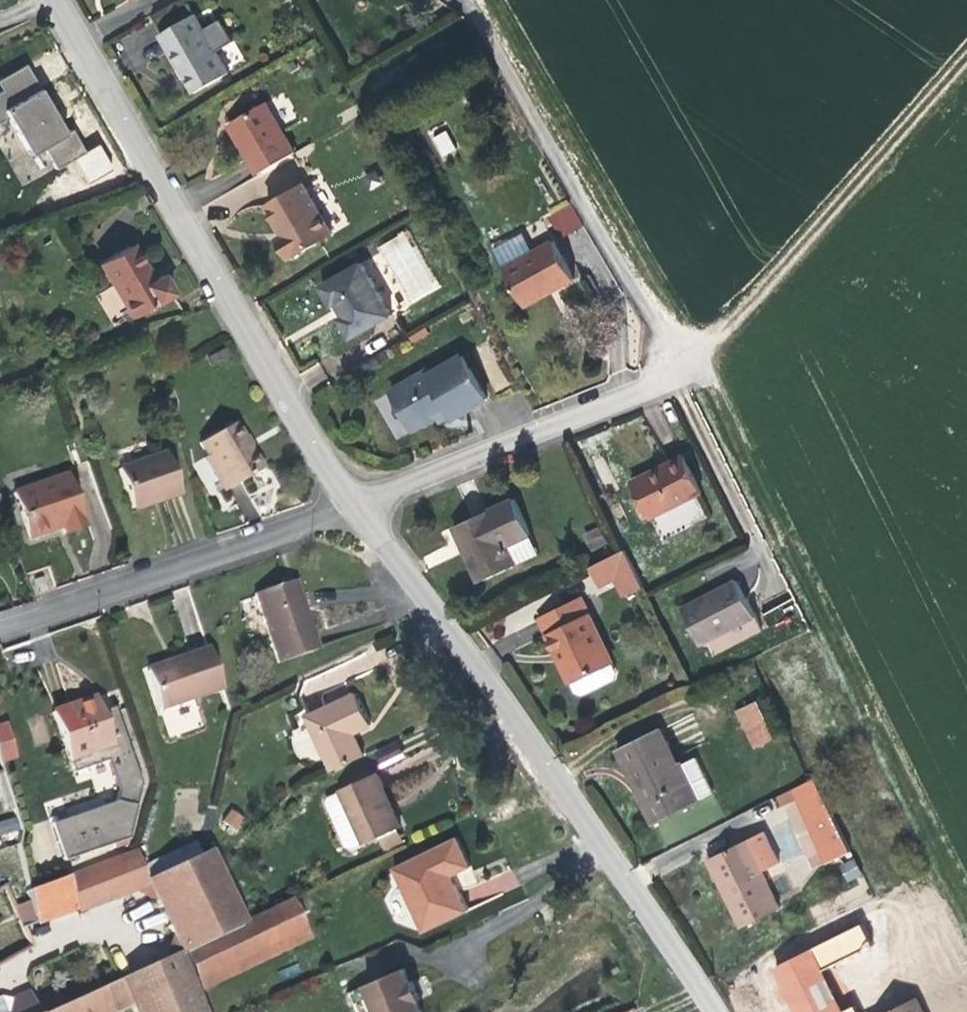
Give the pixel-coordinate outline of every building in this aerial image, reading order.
[(199,17),(166,38),(199,95),(234,75),(220,55),(238,44),(226,22),(210,33),(199,17)] [(2,91),(9,87),(18,102),(36,92),(50,116),(53,114),(26,66),(0,81),(0,88),(2,91)] [(2,91),(0,92),(0,123),(7,119),(29,156),(43,147),(56,169),(85,153),(72,129),(65,133),(53,114),(50,116),(36,92),(18,102),(9,87),(2,91)] [(242,146),(258,176),(296,154),(267,102),(236,120),(249,143),(242,146)] [(230,123),(242,146),(249,143),(236,120),(230,123)] [(430,137),(441,158),(456,151),(445,129),(430,137)] [(313,178),(276,200),(293,227),(286,231),(300,254),(342,227),(313,178)] [(561,242),(584,227),(572,207),(547,221),(561,242)] [(526,236),(496,254),(530,313),(578,283),(555,243),(537,255),(526,236)] [(98,264),(128,317),(171,293),(160,274),(150,280),(131,246),(98,264)] [(365,263),(322,287),(332,304),(337,301),(348,319),(343,323),(354,341),(395,314),(365,263)] [(431,372),(396,392),(417,429),(452,410),(457,419),(489,400),(466,359),(435,377),(431,372)] [(206,457),(227,490),(262,468),(233,423),(199,444),(206,457)] [(119,468),(132,507),(161,498),(162,500),(180,494),(165,453),(119,468)] [(684,456),(654,470),(658,478),(636,488),(651,519),(702,493),(684,456)] [(222,493),(227,490),(206,457),(202,459),(222,493)] [(658,478),(654,470),(632,480),(636,488),(658,478)] [(66,475),(12,492),(28,538),(61,527),(64,534),(84,527),(66,475)] [(478,581),(515,565),(507,547),(531,536),(514,500),(454,527),(478,581)] [(590,552),(607,544),(598,525),(581,534),(590,552)] [(507,547),(515,565),(539,554),(531,536),(507,547)] [(624,598),(641,588),(623,551),(589,567),(598,585),(614,577),(624,598)] [(295,580),(289,582),(299,611),(305,609),(295,580)] [(680,608),(699,647),(755,621),(735,581),(680,608)] [(299,611),(289,582),(254,594),(278,663),(318,649),(305,609),(299,611)] [(585,692),(602,684),(595,670),(612,662),(581,599),(539,620),(570,682),(573,681),(577,690),(585,692)] [(222,686),(208,646),(173,657),(174,661),(144,671),(158,708),(222,686)] [(613,679),(617,670),(612,662),(595,670),(602,684),(613,679)] [(305,716),(331,770),(361,756),(350,733),(370,724),(355,693),(305,716)] [(113,802),(60,820),(70,858),(122,838),(138,783),(112,706),(99,711),(94,697),(49,712),(71,773),(105,762),(115,792),(113,802)] [(758,701),(739,711),(757,748),(776,739),(758,701)] [(167,735),(202,729),(197,702),(162,708),(167,735)] [(0,726),(0,753),(9,750),(3,726),(0,726)] [(696,803),(695,801),(677,765),(658,728),(621,747),(647,801),(642,803),(653,825),(696,803)] [(398,745),(374,753),(379,768),(403,760),(398,745)] [(12,760),(9,750),(0,753),(0,763),(12,760)] [(677,765),(695,801),(716,790),(698,754),(677,765)] [(363,843),(378,836),(396,827),(400,825),(374,772),(338,788),(340,791),(346,805),(330,813),(344,843),(351,846),(362,840),(363,843)] [(851,851),(815,779),(791,791),(827,863),(851,851)] [(326,804),(330,813),(346,805),(340,791),(328,797),(326,804)] [(224,818),(235,826),(243,815),(232,807),(224,818)] [(20,836),(17,817),(0,820),(0,835),(1,840),(20,836)] [(70,858),(60,820),(49,824),(59,862),(70,858)] [(396,827),(378,836),(384,847),(402,839),(396,827)] [(763,833),(713,857),(725,881),(719,884),(741,928),(779,910),(761,873),(779,864),(763,833)] [(455,835),(391,866),(420,929),(465,908),(448,875),(469,865),(455,835)] [(134,849),(62,877),(72,903),(76,912),(134,889),(156,899),(172,935),(165,957),(180,950),(243,921),(217,865),(209,849),(147,878),(134,849)] [(725,881),(713,857),(707,860),(719,884),(725,881)] [(853,858),(838,865),(846,883),(862,876),(853,858)] [(460,887),(466,907),(520,890),(513,870),(460,887)] [(62,877),(25,891),(29,902),(35,920),(43,941),(61,934),(53,910),(72,903),(62,877)] [(291,898),(243,921),(180,950),(196,990),(308,939),(291,898)] [(35,920),(29,902),(14,909),(22,926),(35,920)] [(35,920),(22,926),(32,946),(43,941),(35,920)] [(869,946),(860,927),(770,966),(791,1011),(854,1011),(851,1006),(839,1011),(820,967),(869,946)] [(165,957),(122,977),(133,1005),(136,1011),(205,1011),(196,990),(180,950),(165,957)] [(363,986),(374,1011),(420,1011),(416,1001),(418,1000),(411,983),(408,984),(401,969),(363,986)] [(122,977),(46,1011),(116,1011),(133,1005),(122,977)] [(32,1000),(12,1010),(0,1001),(0,1011),(37,1011),(32,1000)] [(916,1000),(893,1011),(922,1011),(916,1000)]
